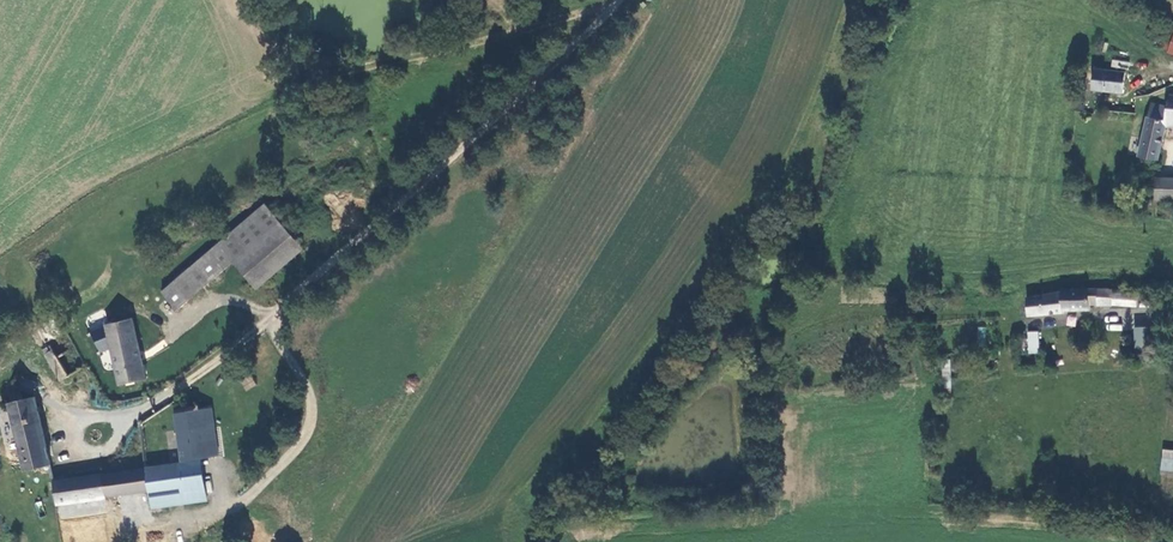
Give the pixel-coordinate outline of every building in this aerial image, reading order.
[(1150,46),(1172,53),(1172,21),(1160,17),(1150,46)] [(1103,69),(1101,89),(1121,91),(1124,72),(1103,69)] [(1169,95),(1166,109),(1163,126),(1172,126),(1172,95),(1169,95)] [(1148,106),(1146,117),(1137,159),(1156,162),(1163,126),(1166,109),(1148,106)] [(1159,201),(1172,201),(1172,179),(1159,179),(1159,201)] [(305,249),(266,204),(152,302),(168,320),(236,262),(259,288),(305,249)] [(1023,299),(1026,319),(1059,315),(1058,311),(1087,311),(1087,306),(1096,306),(1096,309),(1136,308),(1137,293),(1111,291),(1079,291),(1058,292),(1058,295),(1023,299)] [(1067,315),(1066,326),(1076,327),(1077,316),(1067,315)] [(111,325),(108,326),(113,347),(126,402),(153,396),(151,388),(142,349),(135,319),(111,325)] [(984,344),(985,327),(978,326),(977,344),(984,344)] [(1155,327),(1134,326),(1133,353),(1154,353),(1155,327)] [(102,327),(90,331),(93,340),(105,337),(102,327)] [(1027,353),(1037,352),(1036,331),(1027,332),(1027,353)] [(75,372),(65,352),(56,357),(52,350),(44,353),(58,381),(75,372)] [(240,381),(245,391),(256,385),(251,375),(240,381)] [(36,398),(39,387),(25,382),(21,394),(36,398)] [(10,407),(26,475),(47,470),(46,473),(48,475),(49,475),(50,475),(51,474),(52,473),(52,471),(51,469),(53,469),(36,401),(25,403),(23,395),(12,398),(14,406),(10,407)] [(178,414),(181,429),(202,426),(205,443),(202,443),(205,463),(222,460),(214,409),(202,410),(178,414)] [(211,505),(205,463),(202,443),(205,443),(202,426),(181,429),(186,463),(149,468),(153,494),(156,512),(211,505)] [(108,500),(153,494),(149,468),(56,482),(60,509),(108,502),(108,500)]
